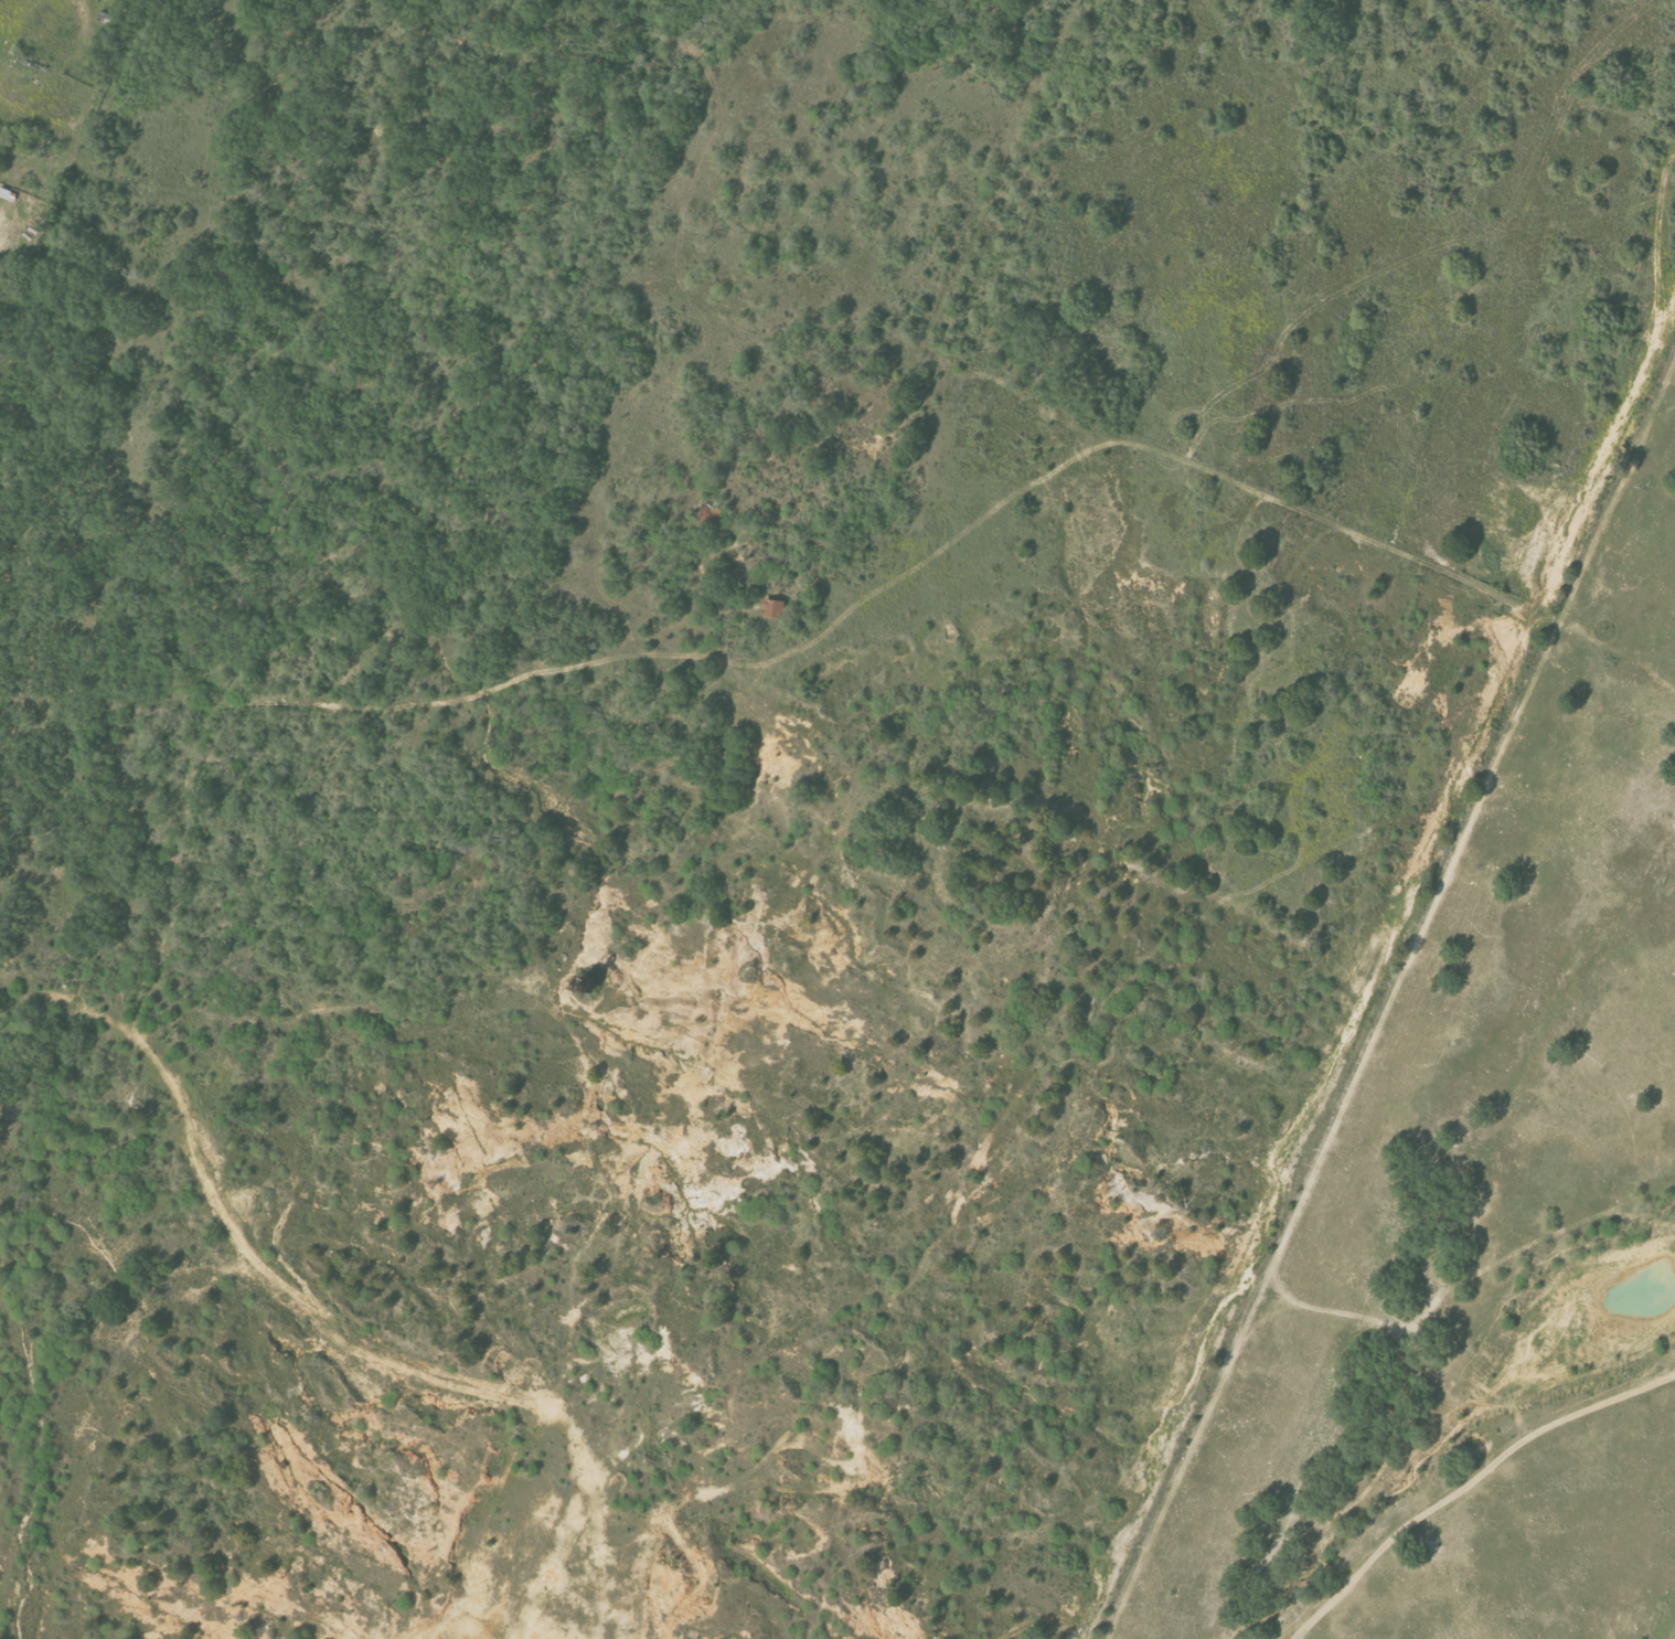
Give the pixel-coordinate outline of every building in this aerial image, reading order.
[(764,616),(784,618),(786,601),(765,599),(764,616)]
